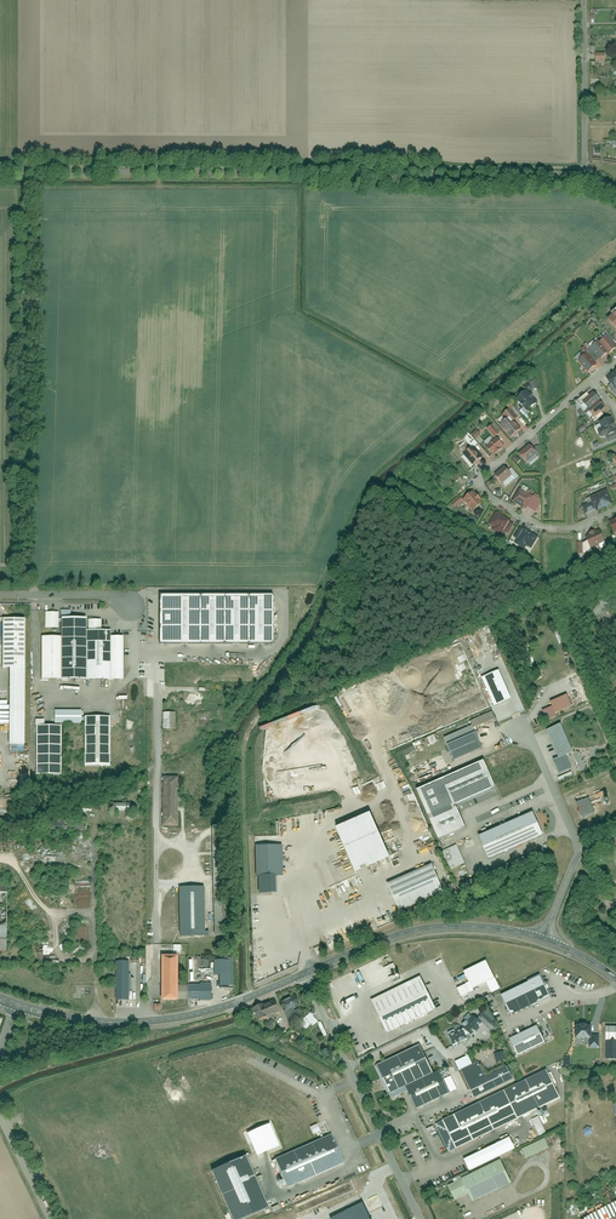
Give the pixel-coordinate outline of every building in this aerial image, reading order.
[(594,61),(604,62),(604,53),(594,53),(594,61)] [(615,332),(615,331),(615,310),(604,320),(615,332)] [(605,335),(596,341),(606,354),(615,347),(605,335)] [(596,341),(587,348),(598,361),(606,354),(596,341)] [(585,374),(594,366),(584,354),(574,361),(585,374)] [(615,387),(615,376),(611,370),(602,378),(612,390),(615,387)] [(530,390),(537,388),(535,379),(528,381),(530,390)] [(525,389),(513,400),(525,412),(536,402),(525,389)] [(590,393),(578,401),(584,410),(596,401),(590,393)] [(596,401),(584,410),(590,418),(602,409),(596,401)] [(496,426),(508,438),(518,429),(512,422),(517,417),(508,407),(499,416),(503,420),(496,426)] [(608,417),(595,423),(598,430),(593,432),(597,440),(615,432),(608,417)] [(492,437),(500,433),(493,422),(486,427),(492,437)] [(474,439),(480,435),(476,429),(470,434),(474,439)] [(482,447),(490,456),(501,446),(493,437),(482,447)] [(527,443),(516,453),(525,463),(536,453),(527,443)] [(456,451),(470,467),(481,458),(470,445),(466,449),(463,445),(456,451)] [(509,477),(501,467),(491,474),(499,484),(509,477)] [(508,502),(523,510),(532,494),(517,486),(508,502)] [(586,497),(594,513),(612,505),(604,489),(586,497)] [(471,490),(459,500),(470,512),(481,502),(471,490)] [(508,521),(492,511),(485,524),(488,526),(486,529),(499,537),(508,521)] [(468,520),(474,524),(477,519),(471,515),(468,520)] [(605,521),(612,538),(615,537),(615,517),(605,521)] [(536,537),(517,525),(510,538),(513,540),(511,543),(520,549),(522,546),(528,550),(536,537)] [(602,541),(596,529),(581,536),(588,549),(602,541)] [(273,596),(158,595),(158,644),(272,645),(273,596)] [(43,627),(56,627),(56,612),(44,612),(43,627)] [(9,745),(25,745),(25,617),(2,617),(2,667),(9,667),(9,745)] [(58,636),(36,636),(37,681),(120,679),(120,635),(108,635),(108,630),(98,630),(98,617),(58,618),(58,636)] [(511,699),(499,671),(482,678),(494,706),(511,699)] [(540,711),(545,722),(555,718),(554,715),(571,707),(566,696),(549,704),(550,707),(540,711)] [(174,729),(174,712),(161,712),(161,729),(174,729)] [(106,715),(80,715),(80,767),(106,767),(106,715)] [(59,774),(58,725),(31,725),(32,774),(59,774)] [(551,762),(558,776),(571,770),(565,757),(572,755),(559,725),(545,731),(557,759),(551,762)] [(472,732),(442,745),(448,761),(479,748),(472,732)] [(436,734),(424,738),(426,745),(439,741),(436,734)] [(455,808),(495,791),(482,763),(414,793),(437,843),(465,831),(455,808)] [(175,776),(158,776),(159,827),(176,827),(175,776)] [(574,805),(581,820),(595,814),(588,799),(574,805)] [(532,811),(476,836),(486,859),(543,834),(532,811)] [(336,829),(354,873),(389,858),(371,814),(336,829)] [(66,816),(57,816),(57,821),(50,821),(50,829),(85,829),(86,823),(66,822),(66,816)] [(282,846),(253,847),(255,879),(258,879),(259,895),(276,895),(275,879),(283,878),(282,846)] [(464,865),(456,847),(440,854),(449,872),(464,865)] [(427,859),(380,881),(394,912),(442,891),(427,859)] [(203,889),(178,890),(179,938),(208,938),(208,933),(204,933),(203,889)] [(177,956),(161,957),(162,1000),(178,1000),(178,985),(177,956)] [(201,960),(201,957),(195,957),(195,971),(207,971),(207,960),(201,960)] [(215,975),(220,975),(220,986),(233,986),(232,958),(219,958),(219,960),(214,961),(215,975)] [(481,979),(481,982),(493,978),(487,961),(472,966),(473,969),(469,970),(470,971),(473,970),(475,975),(481,973),(483,978),(481,979)] [(129,967),(115,966),(115,999),(128,999),(129,967)] [(420,977),(371,1001),(387,1033),(436,1009),(420,977)] [(538,978),(499,997),(509,1018),(548,999),(538,978)] [(464,983),(455,988),(459,997),(469,992),(464,983)] [(178,985),(178,1000),(188,1000),(188,985),(178,985)] [(188,985),(188,1000),(211,1000),(211,985),(188,985)] [(297,1016),(301,1015),(299,1009),(294,1011),(292,1007),(299,1005),(299,1004),(301,1003),(299,999),(297,1000),(295,997),(282,1003),(285,1010),(284,1011),(289,1022),(298,1018),(297,1016)] [(258,1020),(279,1011),(274,1001),(262,1006),(262,1005),(253,1008),(258,1020)] [(500,1026),(483,1011),(478,1017),(495,1032),(500,1026)] [(298,1020),(304,1030),(317,1023),(311,1013),(298,1020)] [(449,1035),(454,1044),(468,1038),(466,1035),(472,1035),(482,1022),(473,1015),(468,1021),(467,1020),(463,1024),(464,1026),(462,1028),(449,1035)] [(598,1047),(598,1035),(589,1035),(590,1024),(572,1024),(572,1038),(575,1038),(575,1043),(588,1044),(588,1047),(598,1047)] [(537,1025),(509,1039),(518,1056),(546,1042),(537,1025)] [(604,1028),(604,1042),(607,1042),(607,1052),(615,1052),(615,1027),(604,1028)] [(406,1087),(417,1109),(450,1094),(438,1070),(433,1072),(420,1044),(373,1066),(388,1096),(406,1087)] [(507,1059),(505,1050),(495,1053),(497,1061),(507,1059)] [(471,1093),(474,1099),(513,1083),(506,1068),(484,1077),(478,1062),(472,1064),(468,1056),(452,1063),(457,1073),(460,1072),(469,1094),(471,1093)] [(546,1071),(435,1125),(449,1154),(560,1100),(546,1071)] [(538,1135),(545,1133),(539,1116),(532,1118),(538,1135)] [(247,1134),(257,1156),(279,1146),(269,1124),(247,1134)] [(309,1126),(312,1134),(320,1131),(317,1124),(309,1126)] [(275,1159),(288,1188),(344,1163),(331,1134),(275,1159)] [(545,1139),(522,1150),(526,1159),(549,1148),(545,1139)] [(501,1141),(476,1151),(478,1156),(472,1158),(474,1166),(506,1154),(501,1141)] [(212,1171),(233,1218),(242,1218),(268,1208),(245,1156),(212,1171)] [(455,1199),(467,1193),(472,1203),(511,1184),(500,1160),(448,1186),(455,1199)] [(330,1218),(369,1218),(362,1204),(330,1218)]
